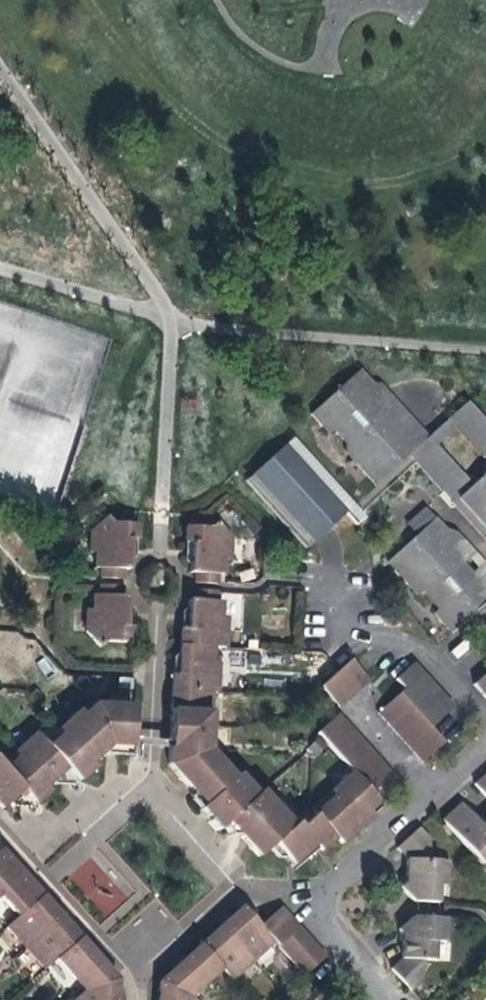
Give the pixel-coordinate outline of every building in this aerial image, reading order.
[(375,485),(408,455),(423,441),(371,384),(359,371),(310,414),(329,435),(333,431),(345,444),(344,451),(375,485)] [(379,383),(371,384),(423,441),(428,437),(379,383)] [(428,437),(423,441),(408,455),(485,540),(485,531),(456,498),(472,485),(437,446),(455,429),(485,463),(485,423),(467,402),(428,437)] [(246,480),(309,547),(356,504),(293,436),(246,480)] [(472,485),(456,498),(485,531),(485,472),(472,485)] [(101,569),(101,579),(121,580),(121,570),(127,570),(127,554),(128,540),(134,540),(135,524),(111,523),(104,516),(88,530),(87,553),(95,554),(94,568),(101,569)] [(451,632),(485,601),(485,574),(483,571),(485,568),(485,565),(458,534),(446,529),(434,517),(385,561),(418,596),(425,596),(438,610),(434,613),(451,632)] [(212,528),(186,527),(184,543),(192,544),(191,555),(190,574),(195,574),(195,584),(217,584),(217,575),(223,575),(224,560),(231,560),(232,538),(218,524),(212,528)] [(121,586),(100,585),(100,595),(93,595),(92,611),(85,610),(83,630),(99,646),(106,642),(130,643),(131,627),(124,626),(125,613),(126,597),(121,597),(121,586)] [(180,630),(179,655),(178,676),(173,675),(172,693),(170,740),(169,765),(193,791),(196,788),(208,800),(199,809),(206,817),(205,822),(214,831),(219,831),(231,820),(244,833),(240,836),(259,857),(273,844),(294,867),(317,847),(322,852),(337,839),(342,844),(373,816),(369,811),(380,800),(352,771),(330,791),(334,796),(300,827),(296,822),(292,825),(261,791),(256,795),(236,773),(232,777),(209,751),(211,694),(218,695),(219,663),(213,662),(214,647),(228,648),(229,617),(222,617),(222,602),(217,602),(217,591),(195,592),(195,600),(189,600),(188,616),(188,630),(180,630)] [(340,708),(350,699),(360,689),(369,681),(350,661),(321,687),(340,708)] [(443,743),(429,728),(453,708),(422,673),(378,713),(422,762),(443,743)] [(485,699),(485,673),(473,684),(485,699)] [(131,707),(93,704),(82,714),(77,710),(57,729),(61,733),(48,745),(36,731),(15,750),(20,755),(5,768),(0,763),(0,804),(3,807),(23,789),(35,802),(50,788),(47,785),(66,767),(78,780),(92,766),(89,763),(107,745),(130,747),(131,707)] [(339,715),(318,736),(380,800),(402,779),(339,715)] [(475,785),(485,798),(485,774),(475,785)] [(482,827),(461,804),(442,821),(481,864),(485,860),(485,824),(482,827)] [(413,902),(437,903),(438,885),(448,885),(450,861),(428,861),(429,842),(418,829),(397,850),(406,860),(405,872),(405,883),(398,887),(413,902)] [(18,917),(6,928),(25,949),(44,969),(56,959),(83,990),(70,999),(71,999),(116,999),(117,979),(96,955),(61,917),(43,897),(16,867),(1,850),(0,851),(0,898),(18,917)] [(191,998),(222,969),(231,979),(274,943),(304,976),(325,956),(281,908),(261,928),(242,908),(233,916),(208,939),(172,971),(158,982),(157,999),(193,999),(191,998)] [(401,959),(391,968),(411,992),(422,981),(423,960),(435,960),(435,943),(446,943),(447,919),(412,919),(396,931),(402,937),(401,948),(401,959)]
